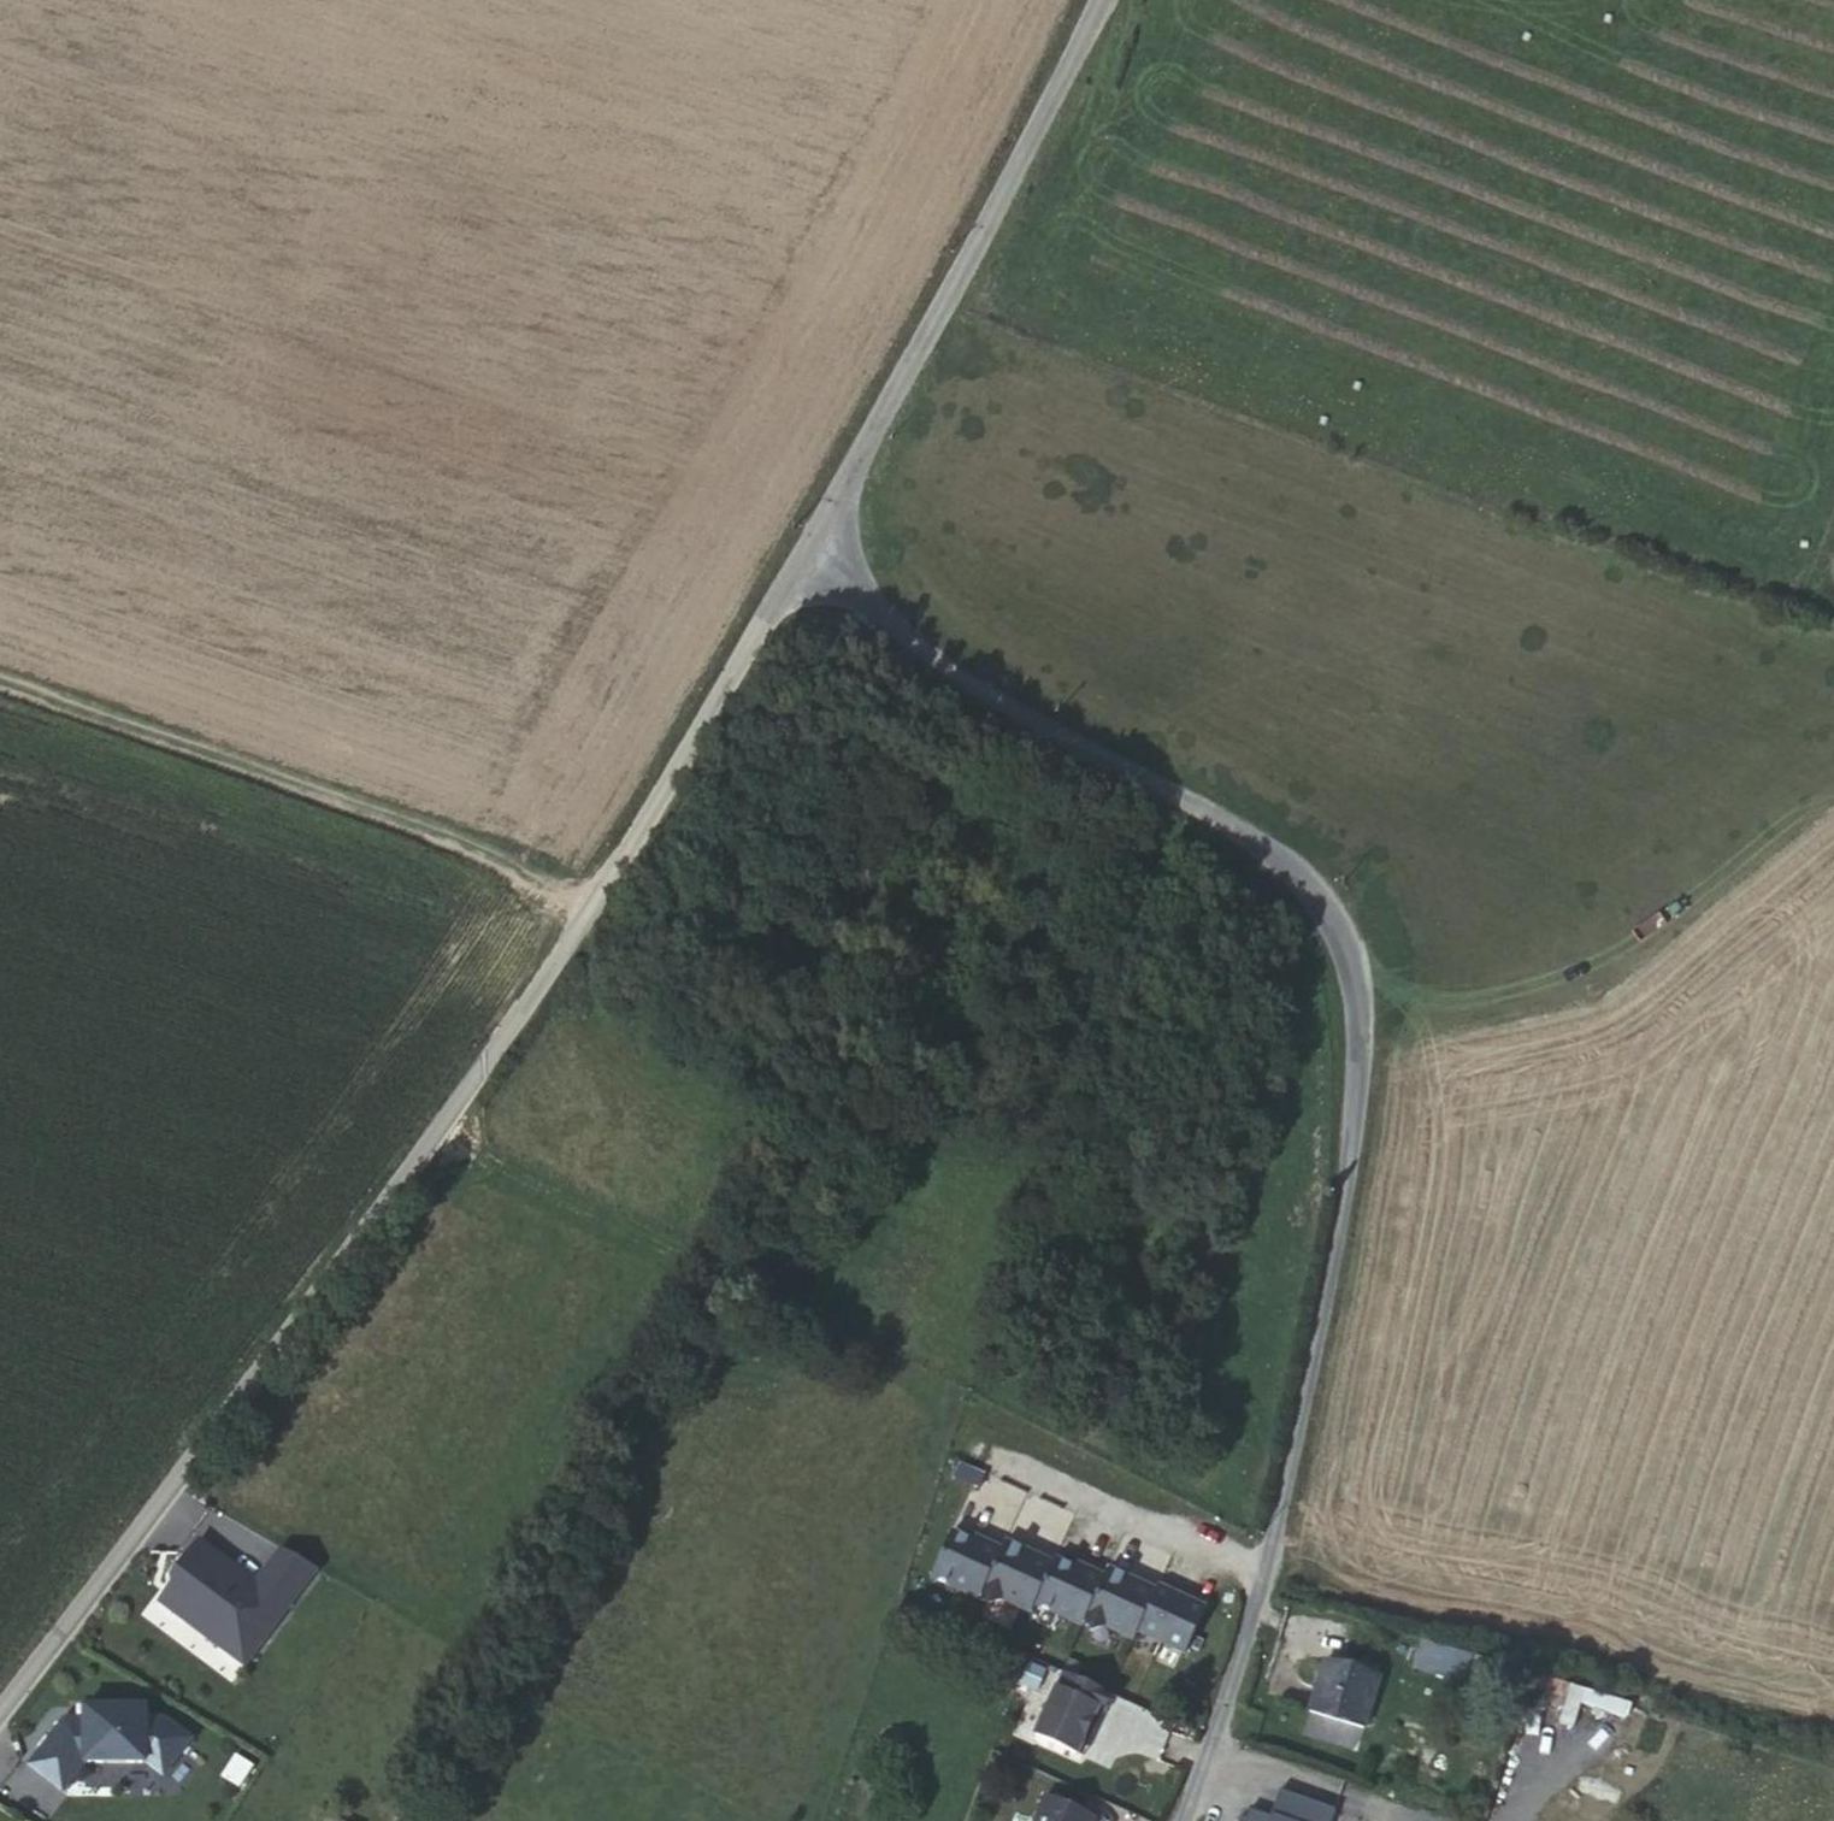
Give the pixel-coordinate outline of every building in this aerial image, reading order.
[(1187,1657),(1208,1613),(1159,1590),(1157,1595),(1109,1573),(1105,1581),(1074,1567),(1073,1571),(1056,1563),(1054,1568),(1006,1546),(1002,1554),(971,1539),(969,1543),(952,1536),(932,1580),(980,1602),(984,1594),(989,1608),(1003,1603),(1032,1616),(1036,1608),(1084,1630),(1088,1621),(1092,1635),(1107,1630),(1136,1644),(1140,1635),(1187,1657)] [(224,1655),(250,1674),(321,1578),(285,1557),(260,1592),(203,1551),(185,1574),(189,1577),(164,1612),(190,1631),(202,1615),(235,1640),(224,1655)] [(1429,1647),(1421,1670),(1462,1683),(1469,1660),(1429,1647)] [(1327,1662),(1309,1713),(1362,1732),(1381,1680),(1327,1662)] [(1113,1698),(1065,1677),(1037,1739),(1079,1759),(1100,1714),(1105,1717),(1113,1698)] [(148,1766),(165,1780),(195,1744),(169,1723),(150,1724),(149,1712),(87,1716),(88,1728),(68,1729),(31,1777),(64,1803),(87,1774),(148,1766)] [(1079,1759),(1085,1761),(1105,1717),(1100,1714),(1079,1759)] [(1276,1792),(1267,1818),(1247,1810),(1244,1820),(1238,1818),(1237,1820),(1327,1820),(1331,1810),(1276,1792)] [(1049,1800),(1039,1820),(1095,1820),(1049,1800)]
